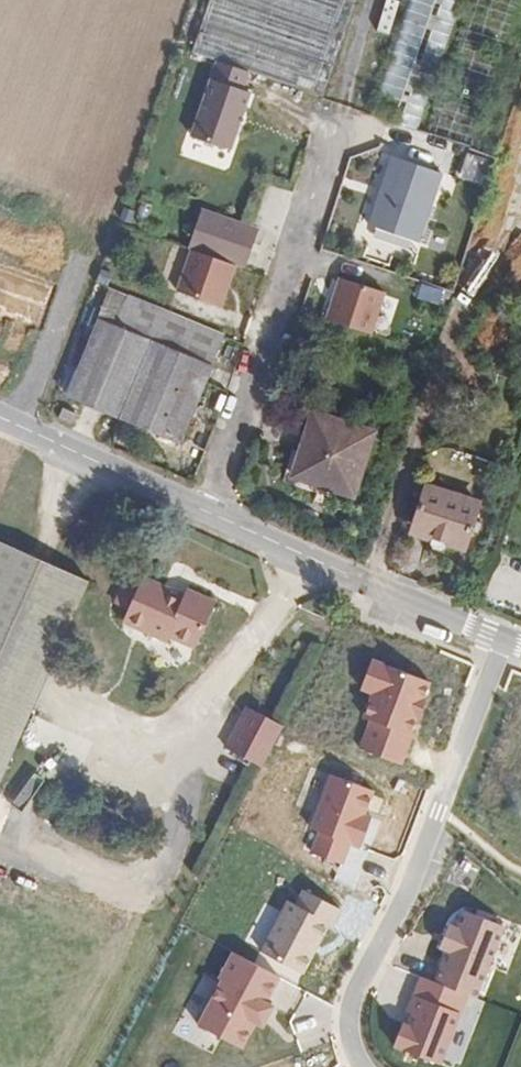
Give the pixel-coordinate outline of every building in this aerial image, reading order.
[(351,0),(208,0),(187,61),(218,72),(255,85),(316,106),(351,0)] [(456,0),(402,0),(364,121),(413,137),(456,0)] [(517,0),(456,0),(413,137),(468,156),(517,0)] [(232,147),(255,85),(218,72),(196,134),(232,147)] [(466,161),(459,182),(480,189),(487,168),(466,161)] [(441,182),(390,166),(368,235),(419,251),(441,182)] [(509,229),(520,233),(520,193),(509,229)] [(200,219),(187,258),(244,277),(257,238),(200,219)] [(349,283),(334,330),(378,344),(393,297),(349,283)] [(220,341),(201,334),(189,329),(181,325),(168,320),(160,317),(145,311),(138,308),(122,302),(106,295),(93,328),(207,373),(220,341)] [(176,451),(207,373),(93,328),(63,405),(176,451)] [(361,494),(382,431),(320,410),(307,455),(302,474),(339,487),(361,494)] [(77,426),(63,419),(58,430),(72,437),(77,426)] [(477,544),(491,503),(439,484),(425,525),(445,532),(442,543),(457,548),(460,538),(477,544)] [(92,588),(0,547),(0,786),(92,588)] [(203,642),(221,599),(199,590),(196,596),(150,576),(132,617),(175,637),(178,632),(203,642)] [(436,680),(377,658),(365,690),(374,694),(366,714),(379,719),(369,745),(406,758),(436,680)] [(263,762),(285,721),(258,707),(235,749),(263,762)] [(382,787),(330,769),(309,827),(314,831),(307,852),(348,868),(355,850),(367,855),(382,813),(374,810),(382,787)] [(344,908),(303,887),(297,899),(287,893),(260,946),(307,970),(331,922),(336,924),(344,908)] [(506,925),(464,909),(458,924),(452,922),(442,949),(447,951),(436,980),(469,993),(479,997),(506,925)] [(284,973),(234,948),(220,975),(223,979),(202,1022),(246,1044),(257,1022),(263,1025),(275,1002),(271,999),(284,973)] [(422,975),(396,1046),(443,1063),(469,993),(436,980),(422,975)]
